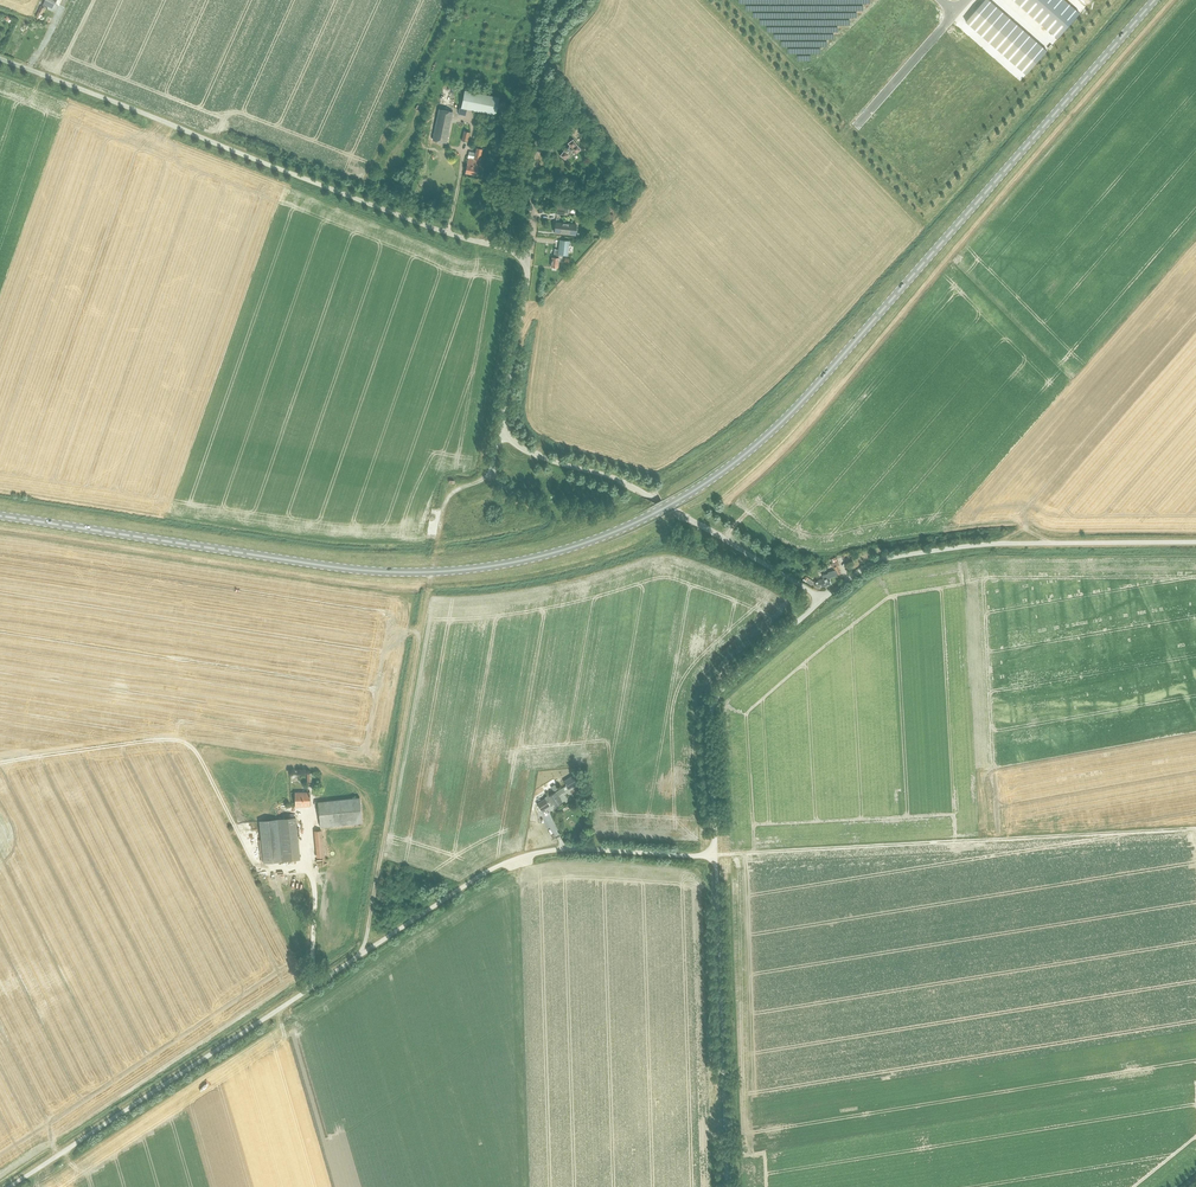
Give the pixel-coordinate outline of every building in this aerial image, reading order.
[(42,6),(46,8),(47,6),(51,8),(54,4),(55,4),(57,0),(45,0),(42,6)] [(981,4),(995,16),(1000,10),(989,0),(985,0),(981,4)] [(1017,3),(1024,9),(1032,0),(1020,0),(1017,3)] [(1024,9),(1031,15),(1042,2),(1039,0),(1032,0),(1024,9)] [(1042,2),(1049,8),(1056,0),(1044,0),(1042,2)] [(1049,8),(1055,14),(1067,2),(1065,0),(1056,0),(1049,8)] [(1042,2),(1031,15),(1037,21),(1049,8),(1042,2)] [(1067,2),(1055,14),(1062,20),(1073,8),(1067,2)] [(981,4),(976,10),(989,21),(995,16),(981,4)] [(38,12),(35,18),(38,19),(41,13),(42,14),(44,9),(41,7),(38,12)] [(1049,8),(1037,21),(1044,27),(1055,14),(1049,8)] [(1073,8),(1062,20),(1069,26),(1080,14),(1073,8)] [(976,10),(971,15),(984,27),(989,21),(976,10)] [(995,16),(989,21),(996,27),(1007,16),(1000,10),(995,16)] [(1055,14),(1044,27),(1051,33),(1062,20),(1055,14)] [(971,15),(966,21),(979,33),(984,27),(971,15)] [(1007,16),(996,27),(1003,33),(1013,22),(1007,16)] [(1062,20),(1051,33),(1058,39),(1069,26),(1062,20)] [(984,27),(979,33),(986,39),(996,28),(996,27),(989,21),(984,27)] [(1013,22),(1003,33),(1009,39),(1020,27),(1013,22)] [(996,28),(986,39),(992,45),(1003,33),(996,27),(996,28)] [(1020,27),(1009,39),(1016,45),(1027,33),(1020,27)] [(1003,33),(992,45),(999,51),(1009,39),(1003,33)] [(1027,33),(1016,45),(1023,51),(1033,39),(1027,33)] [(1009,39),(999,51),(1006,57),(1016,45),(1009,39)] [(1033,39),(1023,51),(1030,57),(1040,45),(1033,39)] [(1016,45),(1006,57),(1012,63),(1023,51),(1016,45)] [(1040,45),(1030,57),(1036,63),(1047,51),(1040,45)] [(1023,51),(1012,63),(1019,69),(1030,57),(1023,51)] [(1030,57),(1019,69),(1026,75),(1036,63),(1030,57)] [(495,115),(499,97),(464,90),(461,108),(495,115)] [(446,143),(453,113),(439,110),(433,140),(446,143)] [(576,119),(571,122),(575,128),(580,124),(582,122),(578,117),(576,119)] [(468,143),(470,133),(464,132),(462,141),(468,143)] [(564,149),(560,155),(565,158),(567,156),(569,158),(573,154),(575,156),(574,157),(575,159),(576,158),(576,157),(577,156),(576,155),(575,153),(576,153),(581,149),(573,138),(568,142),(568,144),(564,149)] [(467,165),(465,173),(476,175),(478,168),(479,161),(482,149),(476,148),(474,160),(468,158),(467,165)] [(576,234),(577,224),(563,222),(556,221),(555,231),(576,234)] [(559,249),(558,254),(567,255),(568,250),(568,247),(569,240),(560,239),(559,246),(559,249)] [(824,580),(814,582),(816,587),(821,585),(821,586),(831,584),(830,578),(837,576),(837,574),(841,573),(837,566),(834,568),(835,570),(828,572),(828,573),(822,575),(824,580)] [(576,773),(564,780),(568,788),(571,786),(572,787),(581,782),(576,773)] [(545,798),(536,803),(541,811),(550,805),(550,806),(554,804),(555,806),(562,802),(558,796),(565,791),(562,787),(555,792),(549,796),(548,795),(545,797),(545,798)] [(295,806),(310,806),(310,792),(295,792),(295,806)] [(320,827),(362,822),(360,797),(317,802),(320,827)] [(263,861),(299,858),(295,818),(259,821),(263,861)] [(317,857),(324,856),(321,830),(314,830),(317,857)]
